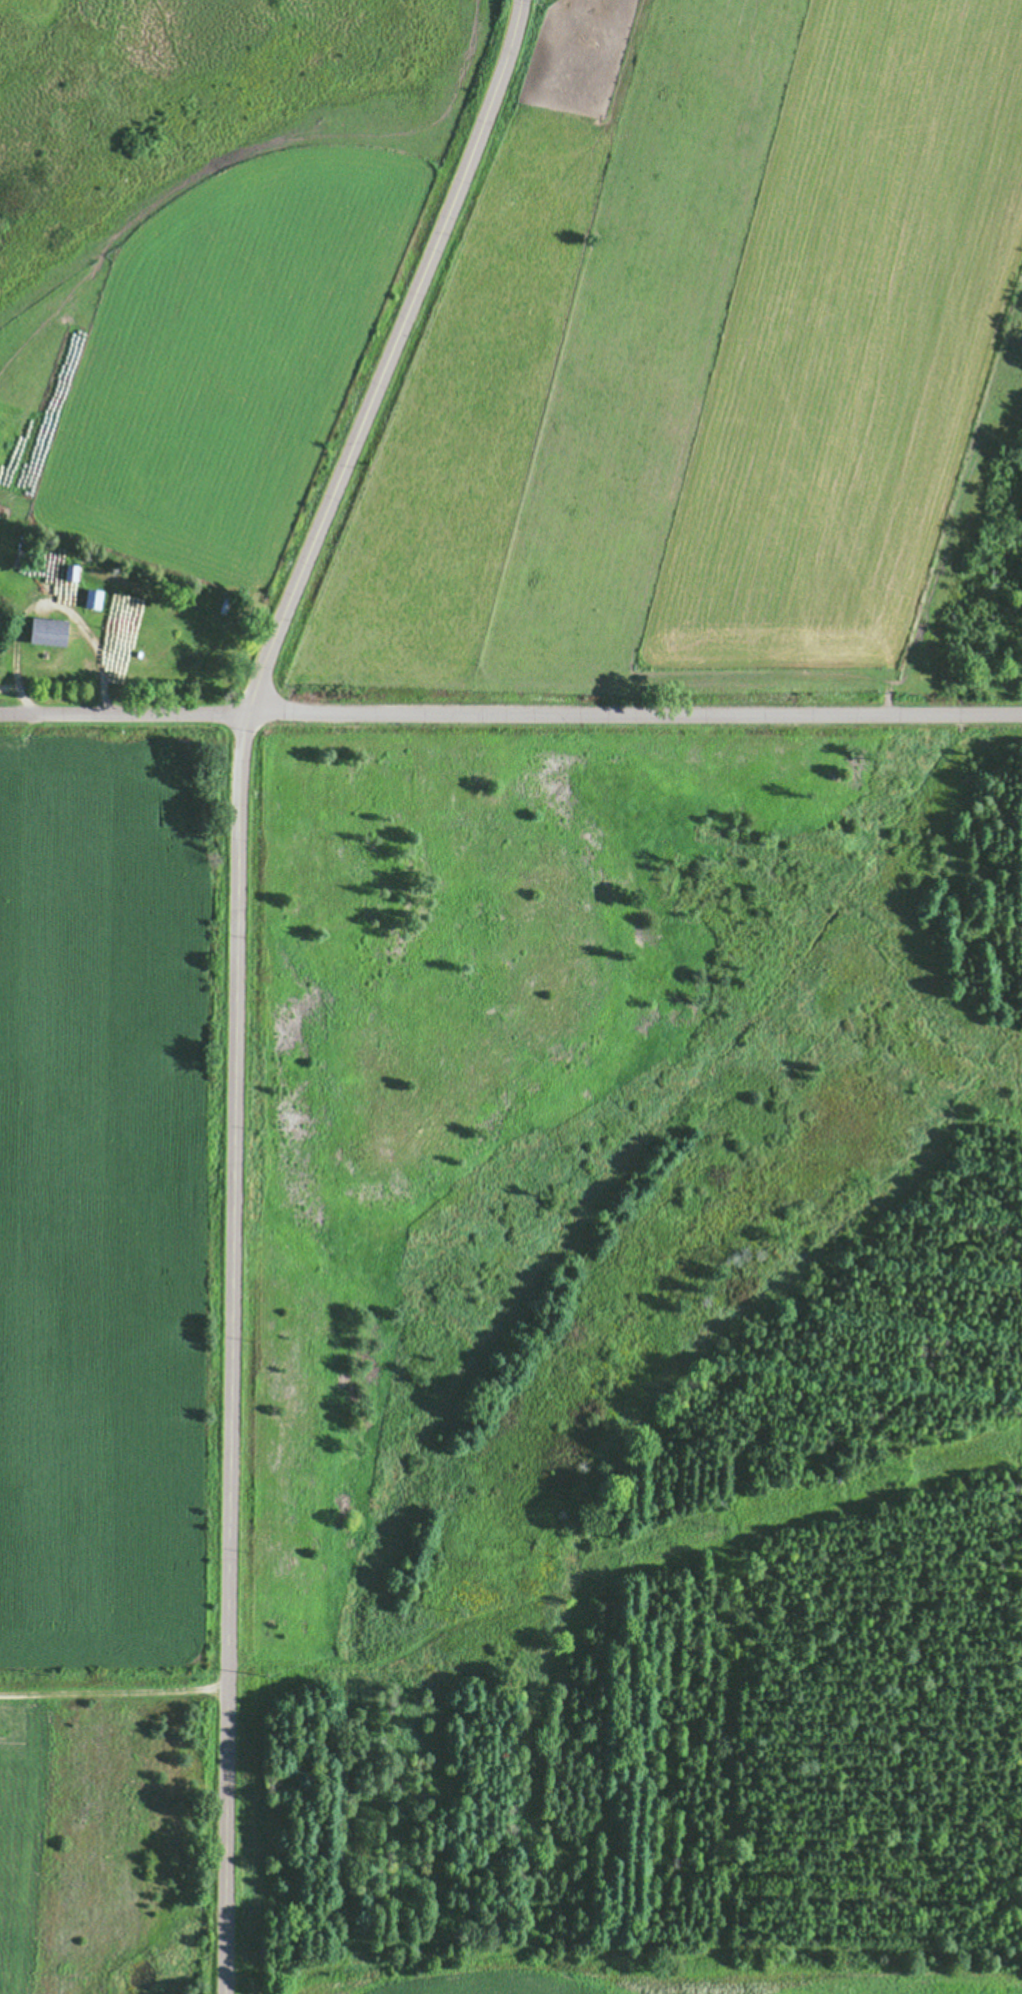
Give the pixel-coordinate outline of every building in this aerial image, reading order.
[(98,608),(99,590),(84,589),(82,607),(98,608)] [(27,644),(63,644),(63,618),(27,618),(27,644)] [(139,636),(152,643),(156,635),(143,628),(139,636)]
